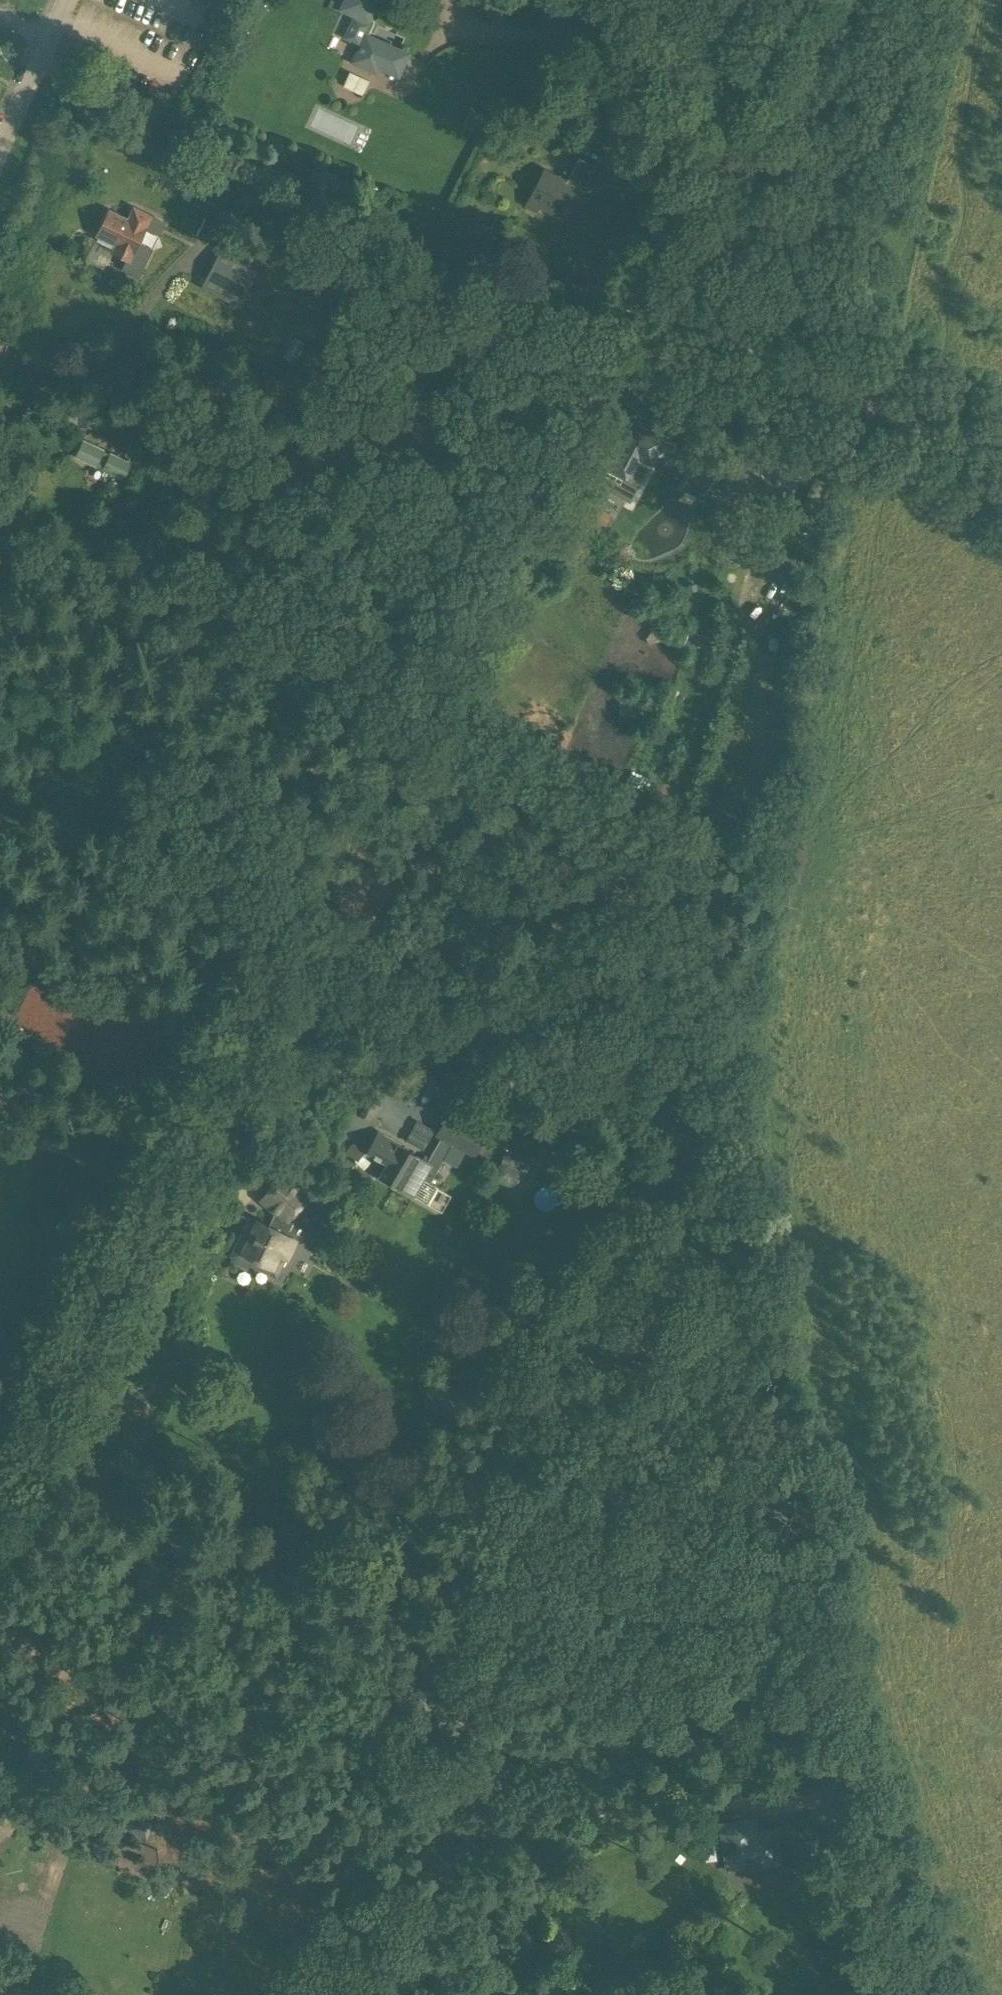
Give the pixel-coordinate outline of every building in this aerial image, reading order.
[(370,27),(383,0),(345,0),(339,13),(352,19),(370,27)] [(406,53),(367,36),(370,27),(352,19),(345,34),(363,42),(355,61),(375,70),(377,65),(397,74),(406,53)] [(344,87),(367,93),(372,76),(349,69),(344,87)] [(542,169),(526,199),(569,221),(581,197),(577,195),(586,178),(570,170),(569,173),(567,172),(563,180),(542,169)] [(117,244),(113,251),(129,259),(124,269),(137,275),(150,250),(137,244),(143,231),(159,238),(165,224),(134,209),(128,221),(110,211),(98,235),(117,244)] [(252,276),(218,258),(208,277),(230,289),(226,297),(238,304),(252,276)] [(522,352),(533,357),(541,343),(530,337),(522,352)] [(93,430),(96,415),(82,413),(80,427),(93,430)] [(599,467),(627,481),(639,457),(651,463),(662,442),(650,436),(651,435),(636,427),(621,455),(609,449),(599,467)] [(77,456),(122,477),(129,463),(83,441),(77,456)] [(686,470),(710,483),(716,470),(693,458),(686,470)] [(352,1159),(356,1163),(366,1151),(388,1164),(381,1177),(413,1196),(423,1179),(429,1183),(451,1145),(463,1152),(472,1137),(471,1136),(477,1126),(457,1115),(451,1125),(446,1122),(437,1137),(440,1139),(427,1161),(399,1145),(400,1142),(379,1130),(367,1150),(362,1147),(352,1159)] [(534,1133),(514,1127),(504,1157),(503,1156),(501,1165),(499,1165),(495,1167),(492,1172),(492,1177),(494,1181),(505,1187),(507,1187),(511,1187),(515,1184),(517,1181),(517,1176),(516,1172),(514,1170),(518,1162),(524,1164),(534,1133)] [(258,1223),(240,1258),(275,1276),(299,1226),(309,1232),(317,1214),(301,1203),(313,1188),(288,1168),(261,1199),(278,1212),(269,1228),(258,1223)] [(469,1385),(429,1377),(422,1409),(463,1417),(469,1385)] [(117,1827),(144,1840),(152,1824),(125,1811),(117,1827)] [(721,1824),(728,1870),(780,1862),(775,1828),(757,1831),(755,1819),(721,1824)]
